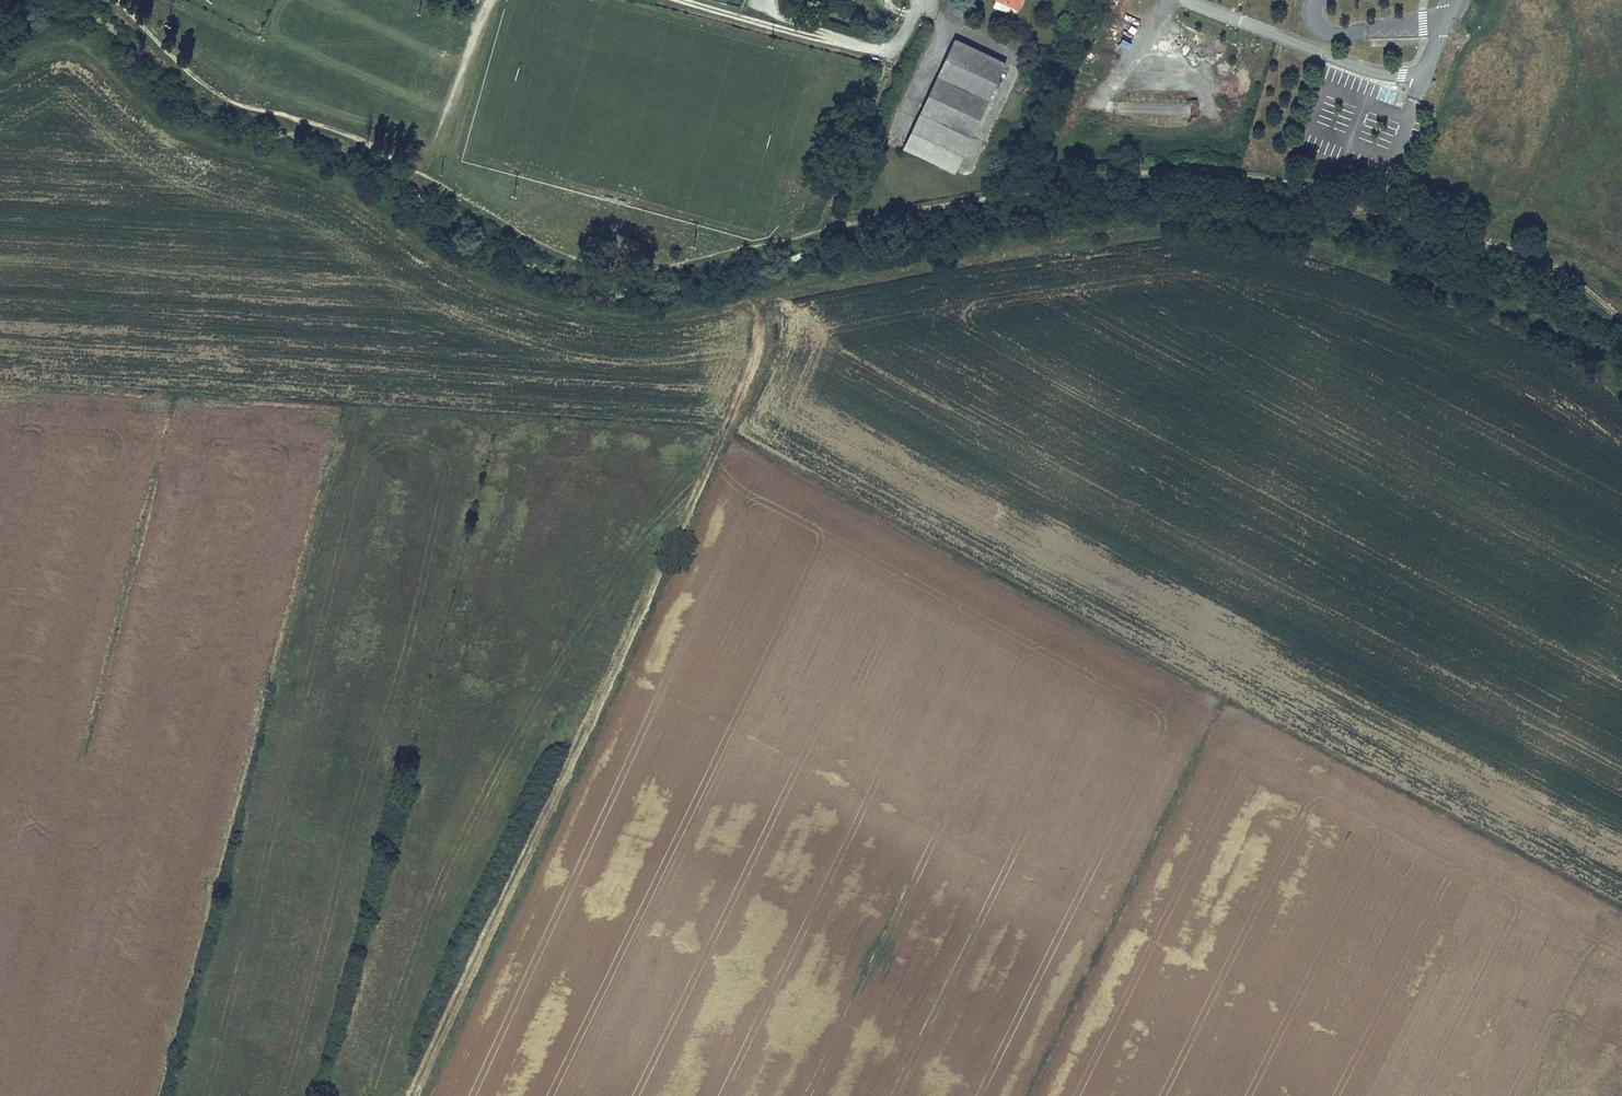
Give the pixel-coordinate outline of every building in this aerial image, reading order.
[(1019,9),(1023,0),(1000,0),(1019,9)] [(1008,63),(956,38),(903,149),(955,173),(1008,63)] [(1189,101),(1190,115),(1197,115),(1197,100),(1189,101)]
